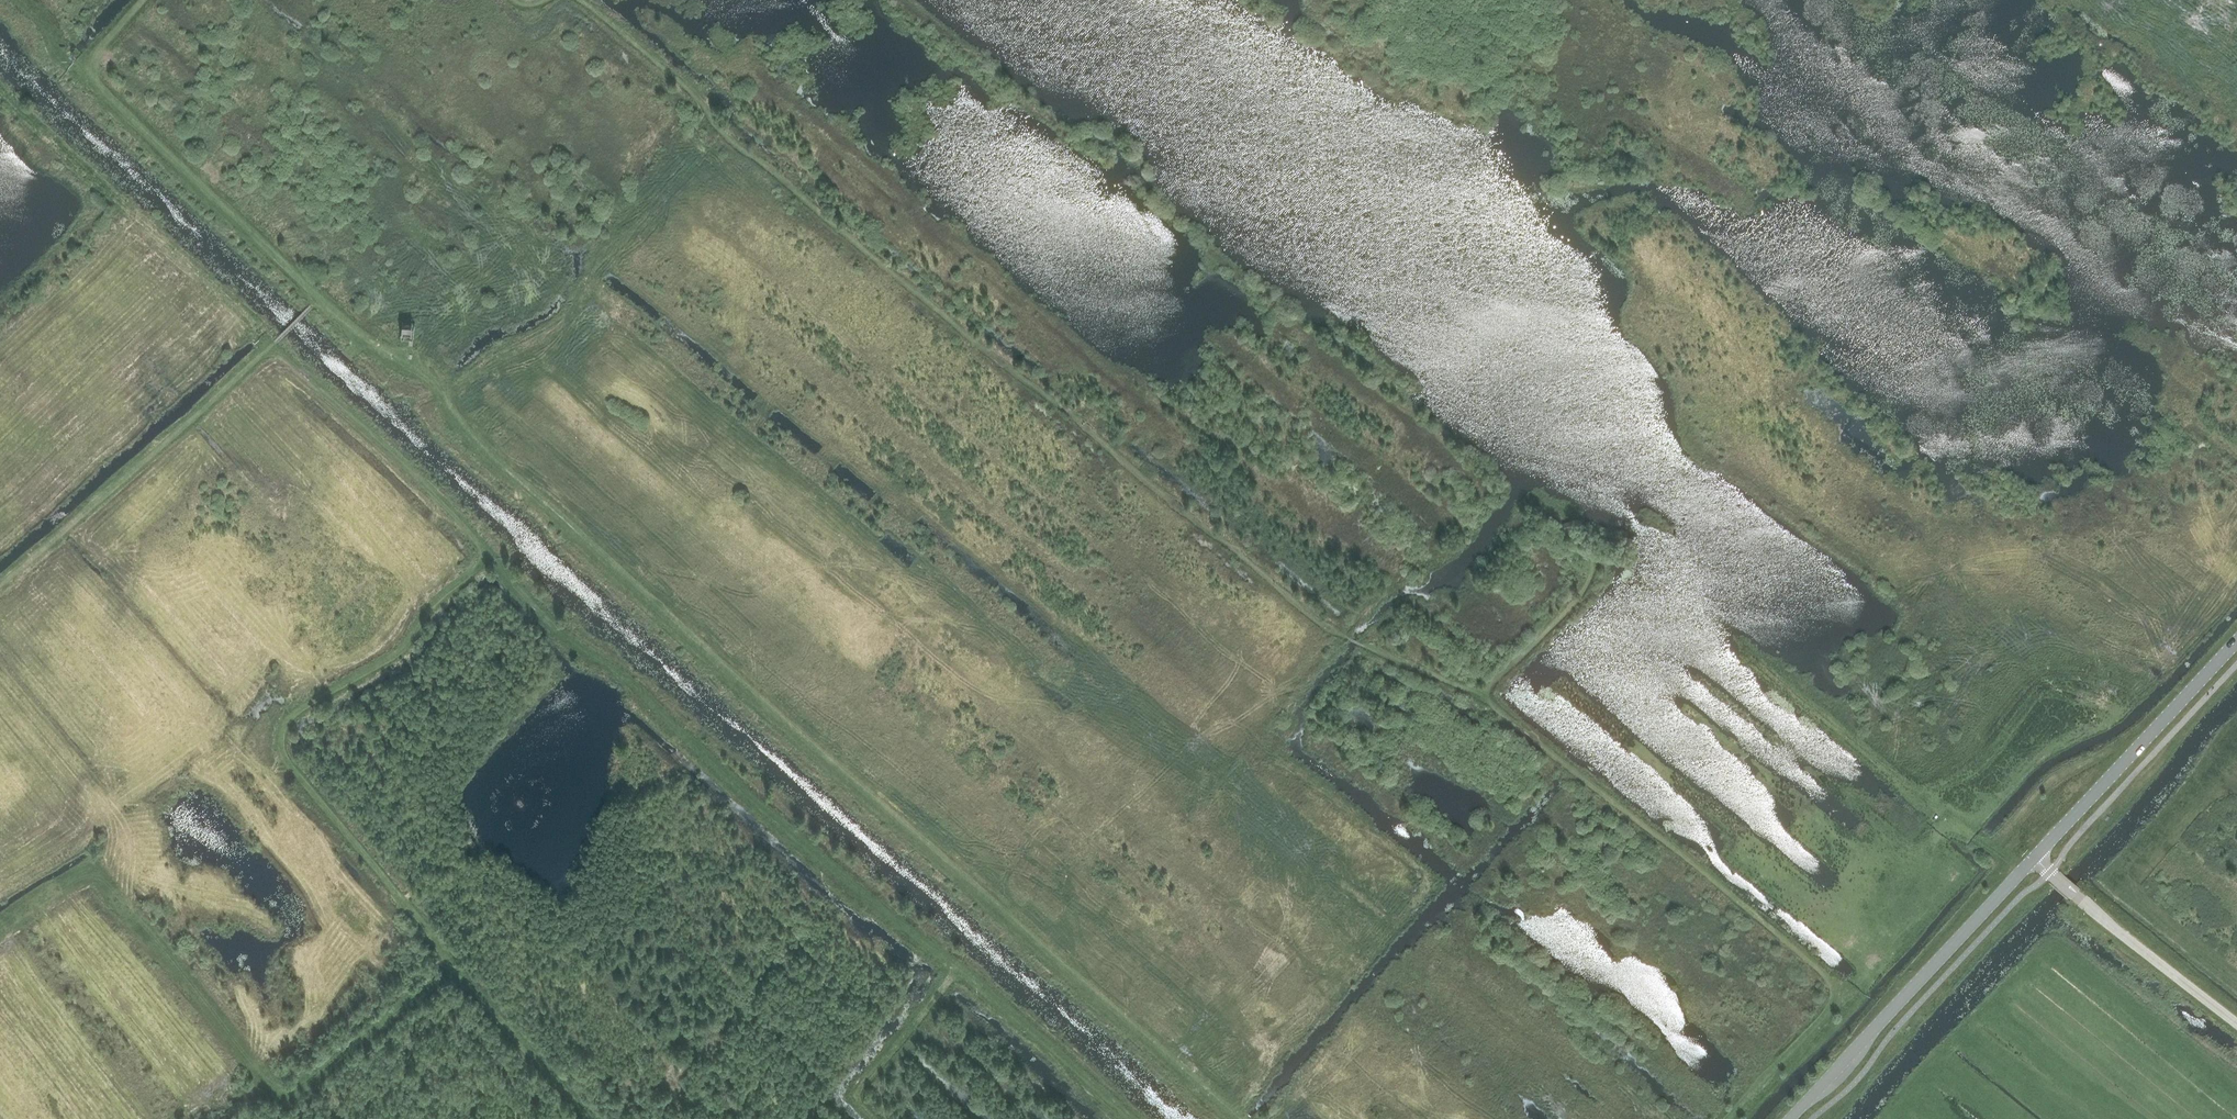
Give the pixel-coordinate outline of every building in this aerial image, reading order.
[(414,323),(403,322),(402,333),(413,334),(414,323)] [(1571,520),(1562,524),(1564,528),(1569,526),(1573,525),(1571,520)]
